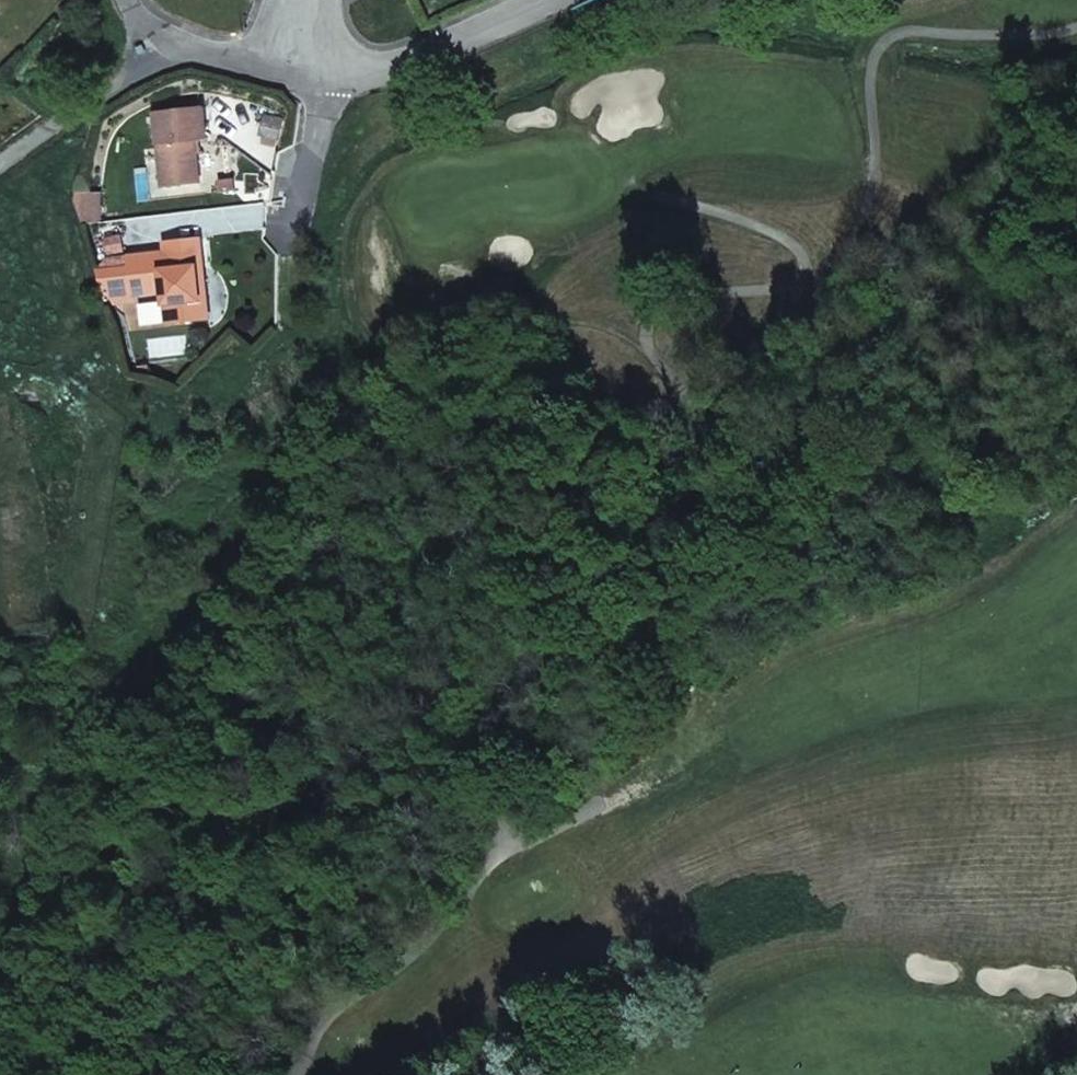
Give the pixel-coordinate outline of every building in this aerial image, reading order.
[(203,139),(199,104),(193,105),(152,109),(159,186),(197,182),(192,140),(203,139)] [(204,298),(202,279),(197,279),(195,266),(201,265),(200,260),(198,236),(160,239),(161,249),(124,253),(125,264),(128,284),(128,292),(130,292),(160,289),(163,321),(200,317),(199,299),(204,298)] [(102,287),(128,284),(125,264),(111,266),(110,255),(103,256),(100,271),(102,287)] [(130,299),(130,292),(128,292),(128,284),(102,287),(104,301),(130,299)]
